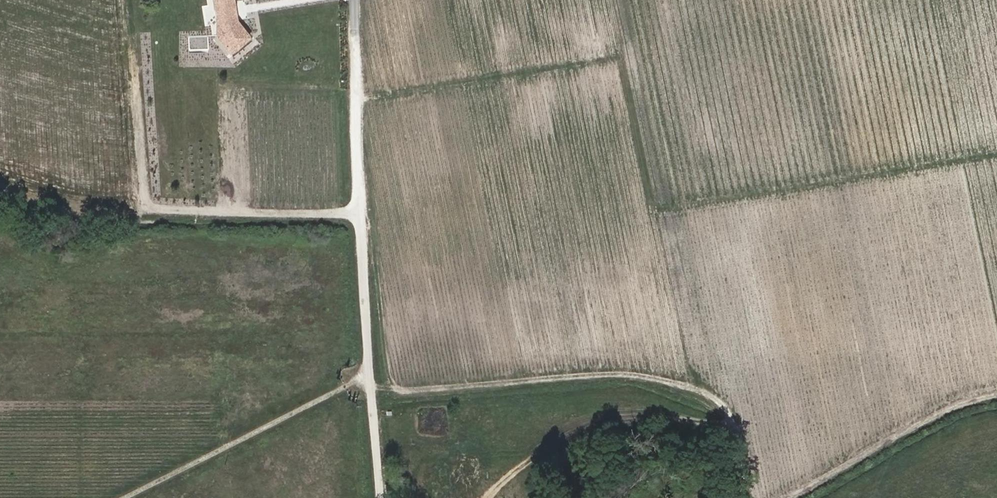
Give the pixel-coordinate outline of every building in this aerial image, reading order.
[(219,24),(218,28),(216,35),(230,53),(248,38),(236,22),(231,0),(214,0),(219,24)]
